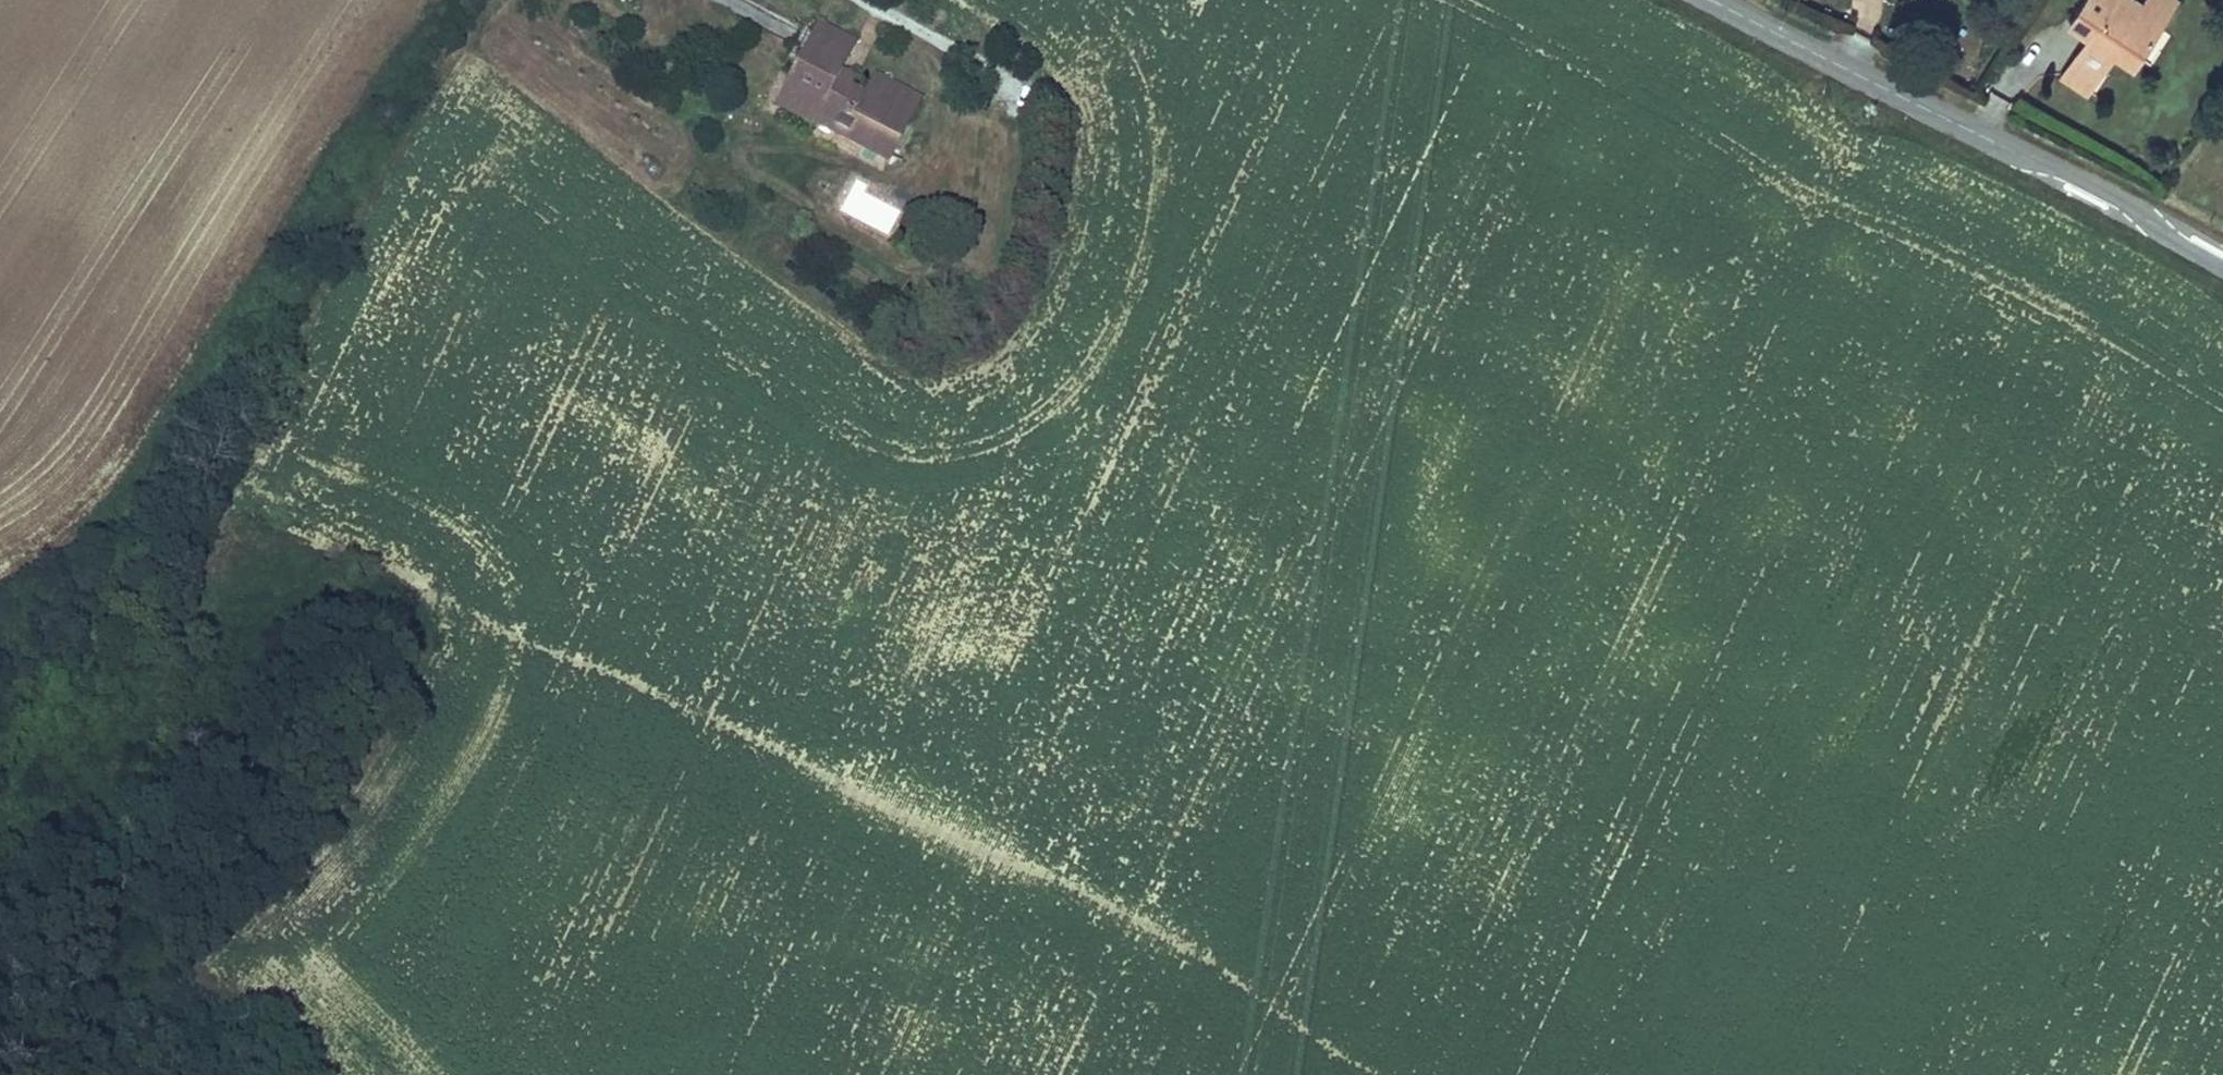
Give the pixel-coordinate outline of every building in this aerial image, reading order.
[(2075,19),(2096,32),(2091,40),(2114,54),(2118,47),(2140,62),(2146,53),(2157,61),(2165,49),(2154,42),(2171,16),(2149,1),(2144,10),(2128,0),(2087,0),(2075,19)] [(2181,0),(2150,0),(2149,1),(2171,16),(2181,0)] [(844,44),(841,50),(852,56),(861,39),(818,18),(813,29),(844,44)] [(813,29),(791,72),(801,77),(785,107),(814,122),(819,113),(894,152),(924,93),(876,68),(867,86),(851,78),(854,72),(847,68),(852,56),(841,50),(844,44),(813,29)] [(2114,54),(2091,40),(2082,56),(2104,70),(2114,54)] [(2082,56),(2069,77),(2091,90),(2104,70),(2082,56)] [(801,77),(791,72),(775,102),(785,107),(801,77)] [(814,122),(890,160),(894,152),(819,113),(814,122)]
